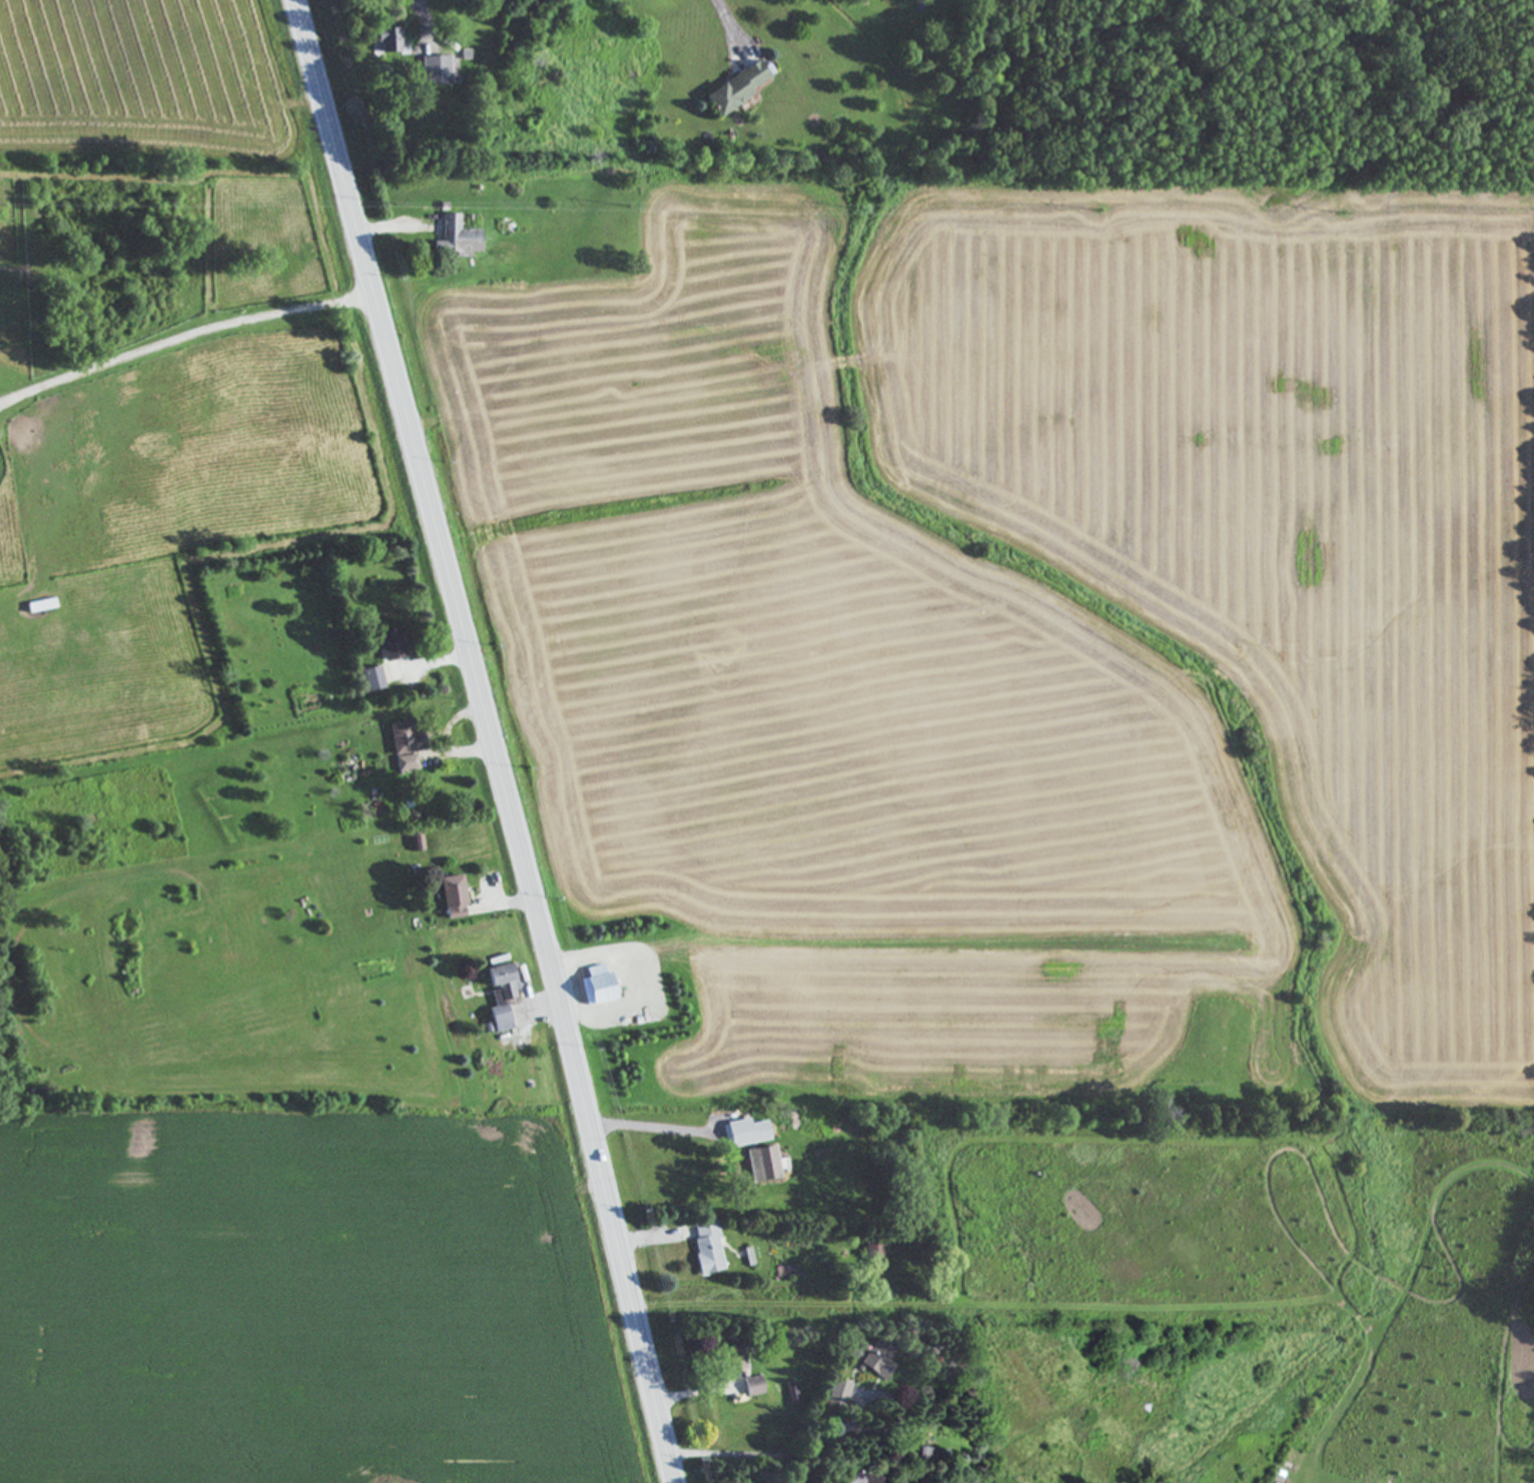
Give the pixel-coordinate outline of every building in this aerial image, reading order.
[(376,53),(404,53),(404,42),(396,42),(396,29),(371,30),(372,43),(376,43),(376,53)] [(419,58),(419,87),(448,86),(447,57),(419,58)] [(713,118),(768,83),(755,61),(699,97),(713,118)] [(438,243),(429,243),(429,254),(457,255),(457,259),(467,259),(467,254),(477,254),(477,232),(456,231),(457,215),(439,215),(438,243)] [(403,656),(398,627),(375,631),(380,661),(403,656)] [(358,670),(364,693),(382,688),(376,665),(358,670)] [(385,724),(391,756),(423,751),(420,733),(411,734),(408,720),(385,724)] [(395,771),(416,769),(415,754),(394,757),(395,771)] [(410,834),(412,852),(423,851),(421,834),(410,834)] [(459,875),(438,878),(442,920),(463,918),(459,875)] [(508,1029),(502,1000),(513,998),(511,990),(515,989),(513,980),(508,981),(504,963),(480,968),(485,989),(488,988),(491,1007),(485,1008),(490,1033),(508,1029)] [(583,1004),(607,1001),(603,966),(582,968),(583,978),(580,978),(583,1004)] [(723,1123),(726,1147),(768,1142),(765,1121),(746,1124),(746,1119),(723,1123)] [(749,1183),(777,1177),(769,1145),(742,1152),(749,1183)] [(721,1271),(714,1240),(717,1239),(713,1219),(687,1225),(698,1276),(721,1271)] [(880,1258),(880,1242),(864,1241),(864,1258),(880,1258)] [(856,1367),(882,1381),(890,1365),(885,1362),(891,1350),(870,1339),(856,1367)] [(715,1349),(722,1375),(733,1372),(735,1379),(742,1377),(733,1344),(715,1349)] [(743,1398),(761,1395),(758,1376),(740,1379),(743,1398)] [(848,1384),(830,1379),(824,1402),(843,1406),(848,1384)] [(876,1475),(844,1476),(844,1482),(877,1482),(876,1475)]
